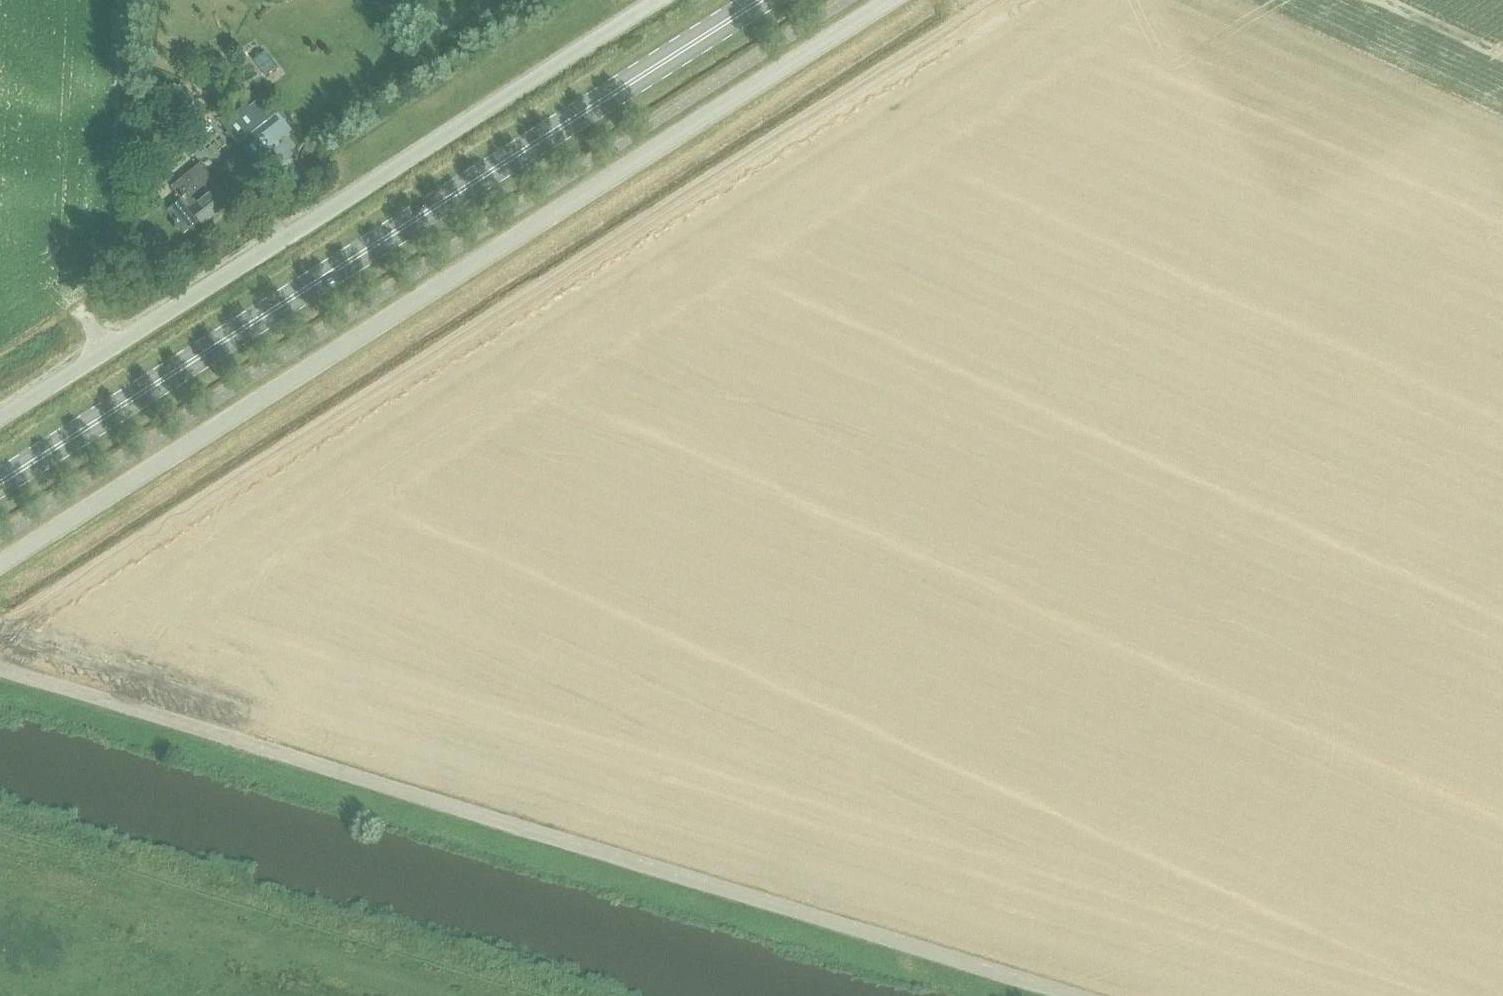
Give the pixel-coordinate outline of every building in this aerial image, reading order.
[(251,159),(274,140),(249,109),(226,127),(251,159)] [(180,133),(169,142),(180,154),(190,145),(180,133)] [(173,187),(181,198),(166,209),(175,221),(175,227),(181,227),(184,231),(188,228),(195,229),(196,223),(199,220),(202,224),(229,201),(200,165),(173,187)]
